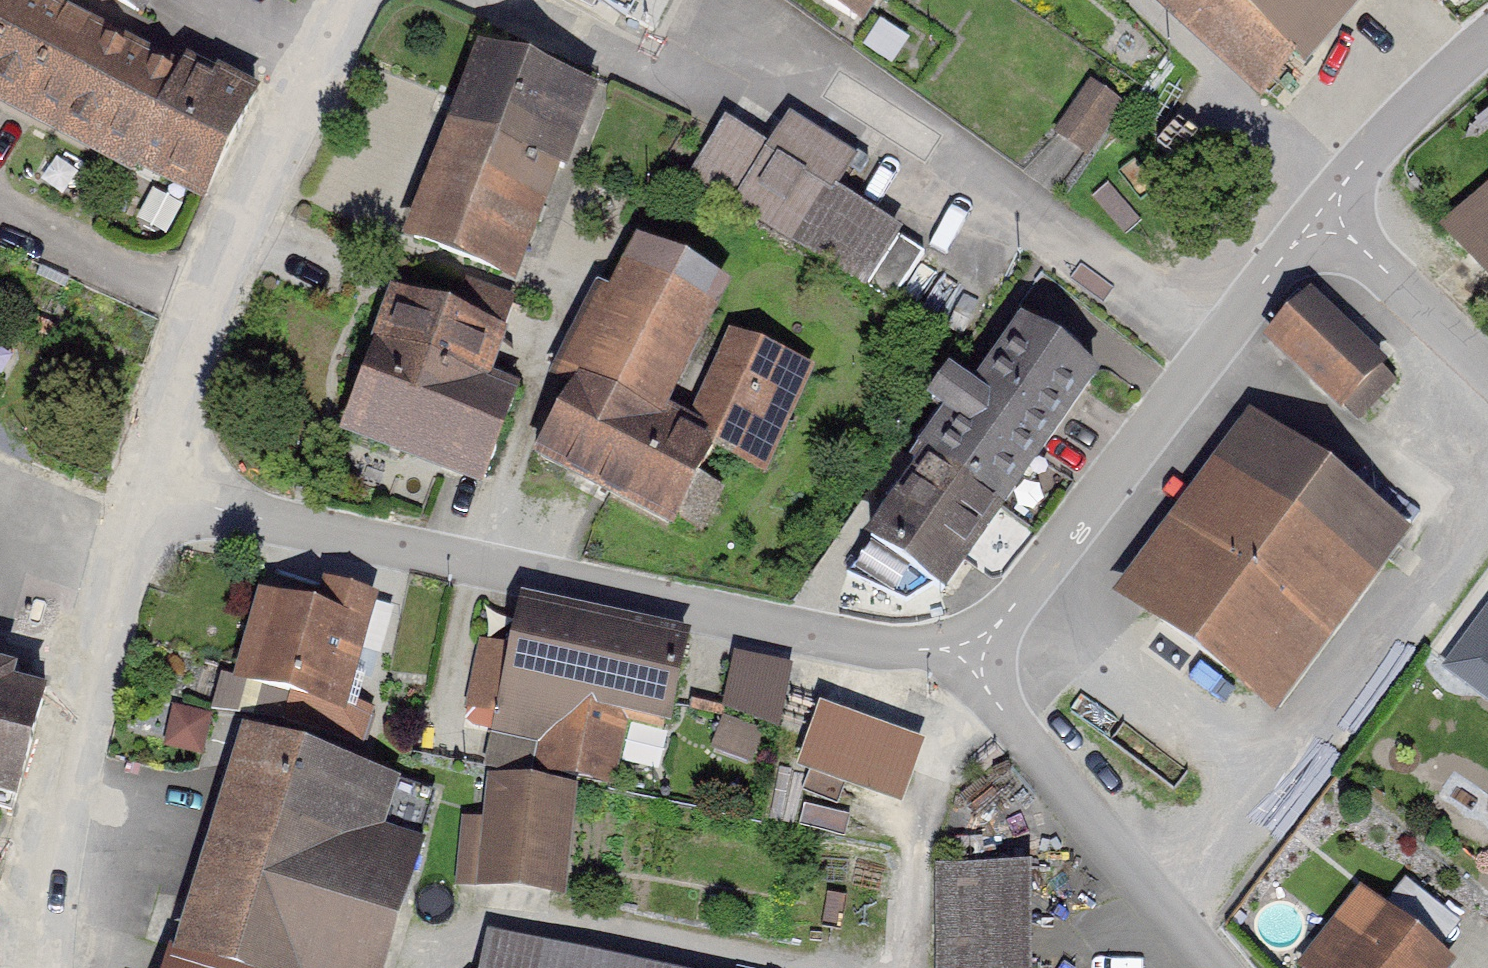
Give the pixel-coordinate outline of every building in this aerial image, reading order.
[(201,212),(253,102),(38,0),(0,0),(0,116),(201,212)] [(162,21),(174,0),(121,0),(162,21)] [(598,13),(605,0),(573,0),(598,13)] [(863,22),(876,0),(827,0),(863,22)] [(1367,0),(1153,0),(1278,110),(1367,0)] [(596,99),(484,54),(410,247),(519,289),(596,99)] [(1128,108),(1093,84),(1056,137),(1092,161),(1128,108)] [(774,147),(728,124),(686,191),(865,294),(901,234),(836,196),(858,163),(796,121),(774,147)] [(1440,228),(1487,285),(1487,188),(1440,228)] [(735,297),(642,245),(568,380),(584,389),(537,460),(676,544),(716,456),(695,428),(679,420),(735,297)] [(393,299),(347,447),(483,494),(519,392),(497,386),(510,345),(393,299)] [(1315,299),(1267,346),(1353,435),(1402,387),(1315,299)] [(932,586),(943,593),(1097,377),(1024,325),(975,393),(949,375),(930,403),(948,416),(917,461),(927,468),(850,574),(905,599),(932,586)] [(814,376),(730,340),(695,428),(716,456),(764,483),(814,376)] [(1253,420),(1117,603),(1275,718),(1414,539),(1253,420)] [(263,604),(238,689),(345,719),(378,605),(324,590),(316,619),(263,604)] [(695,642),(525,606),(498,733),(545,743),(538,777),(614,793),(627,732),(674,742),(695,642)] [(1443,675),(1487,708),(1487,614),(1443,675)] [(765,716),(785,720),(799,661),(736,647),(713,746),(756,756),(765,716)] [(15,812),(43,695),(0,685),(0,809),(15,812)] [(213,720),(169,708),(157,753),(201,764),(213,720)] [(825,715),(804,775),(903,812),(924,755),(825,715)] [(176,967),(390,967),(425,856),(385,844),(403,786),(247,738),(176,967)] [(575,792),(491,788),(484,825),(462,822),(455,894),(569,903),(575,792)] [(934,967),(1039,967),(1039,874),(933,875),(934,967)] [(1301,967),(1302,967),(1458,967),(1459,967),(1387,909),(1352,954),(1328,934),(1301,967)] [(492,940),(486,967),(628,967),(492,940)]
